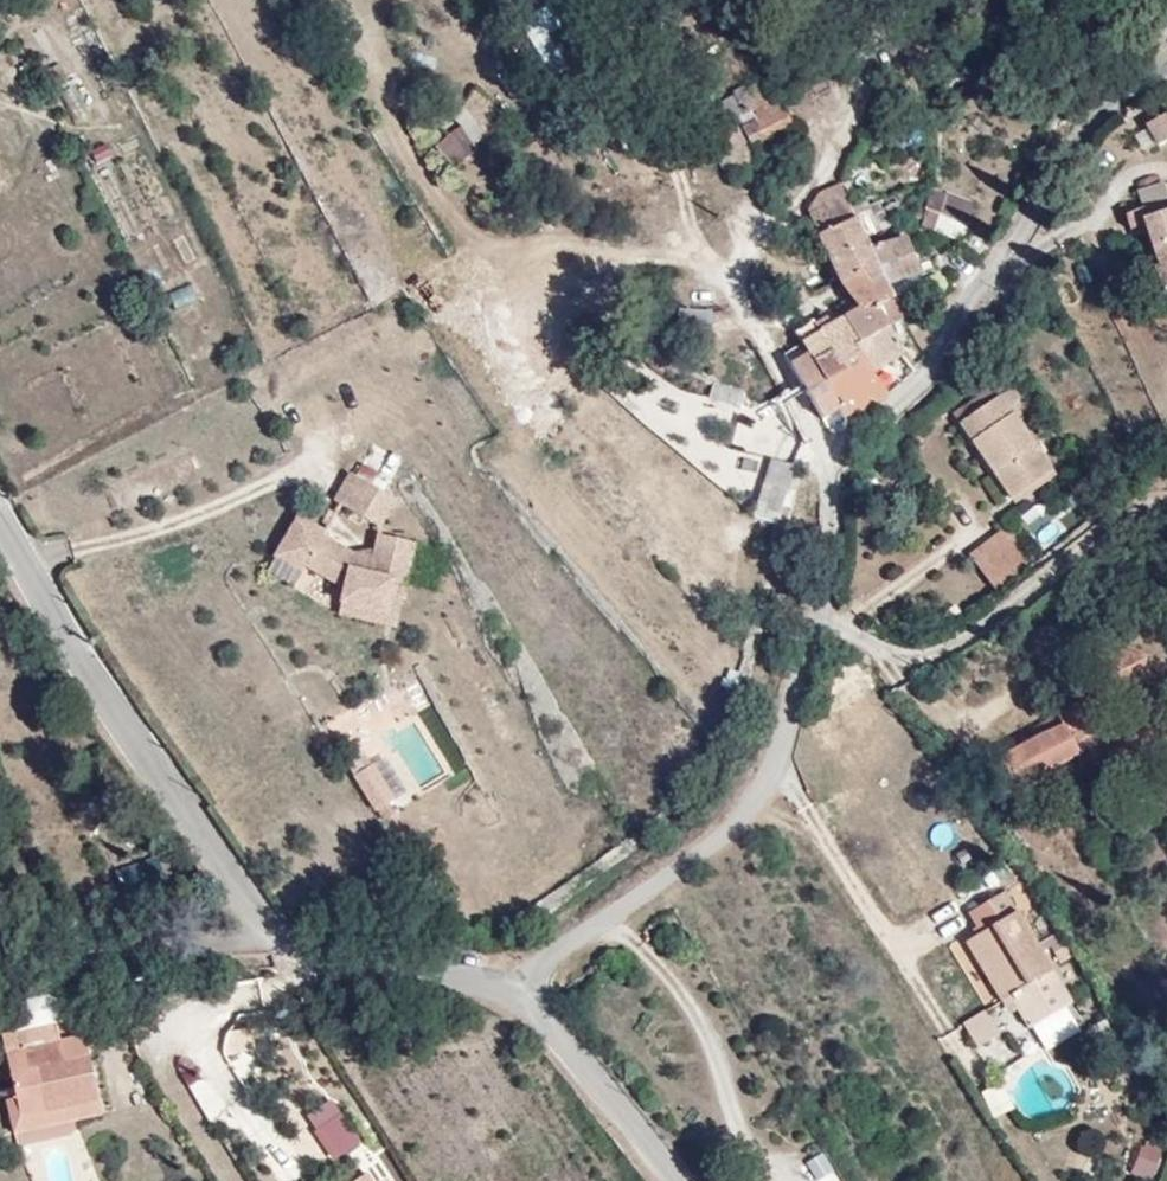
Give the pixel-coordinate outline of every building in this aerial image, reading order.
[(549,8),(521,22),(546,69),(574,54),(549,8)] [(486,120),(499,112),(488,92),(475,101),(486,120)] [(1145,128),(1161,146),(1166,140),(1166,114),(1164,111),(1145,128)] [(710,121),(695,130),(703,145),(719,137),(710,121)] [(703,145),(708,155),(753,131),(748,122),(719,137),(703,145)] [(756,170),(770,162),(809,142),(802,126),(762,146),(747,154),(756,170)] [(518,145),(508,127),(495,135),(504,152),(518,145)] [(741,192),(754,191),(763,185),(756,170),(747,154),(762,146),(753,131),(708,155),(732,199),(741,192)] [(0,141),(0,178),(14,172),(0,141)] [(437,182),(456,170),(440,147),(422,159),(437,182)] [(935,224),(961,236),(969,220),(946,207),(935,224)] [(1127,245),(1158,236),(1149,209),(1121,219),(1126,237),(1127,245)] [(1118,268),(1135,265),(1139,281),(1134,284),(1145,317),(1166,310),(1166,233),(1158,236),(1127,245),(1126,237),(1112,242),(1118,268)] [(824,245),(821,238),(815,235),(796,244),(814,282),(856,265),(842,239),(824,245)] [(889,255),(858,268),(872,299),(903,283),(889,255)] [(858,268),(856,265),(814,282),(821,296),(825,305),(841,328),(876,309),(872,299),(858,268)] [(835,362),(872,344),(887,332),(876,309),(841,328),(823,338),(828,347),(835,362)] [(790,368),(828,347),(823,338),(815,343),(809,335),(799,342),(802,348),(785,358),(790,368)] [(779,349),(785,358),(802,348),(799,342),(796,338),(779,349)] [(861,415),(895,394),(872,344),(835,362),(861,415)] [(827,436),(861,415),(835,362),(828,347),(790,368),(820,425),(824,432),(827,436)] [(765,369),(803,434),(820,425),(790,368),(785,358),(765,369)] [(977,430),(952,447),(997,524),(1037,498),(998,435),(1012,426),(1004,415),(1001,417),(994,403),(969,417),(971,420),(977,430)] [(945,436),(952,447),(977,430),(971,420),(945,436)] [(408,499),(365,473),(349,499),(392,526),(408,499)] [(1089,518),(1076,498),(1054,512),(1066,531),(1089,518)] [(402,582),(415,586),(428,546),(394,536),(385,562),(363,552),(333,536),(337,530),(311,514),(287,551),(315,567),(318,562),(355,585),(350,599),(393,613),(402,582)] [(971,613),(1006,592),(981,557),(949,576),(971,613)] [(403,630),(415,586),(402,582),(393,613),(350,599),(346,609),(403,630)] [(1107,653),(1095,689),(1113,695),(1136,703),(1148,668),(1107,653)] [(1057,724),(1074,750),(1104,735),(1101,729),(1089,706),(1057,724)] [(1014,795),(1080,760),(1074,750),(1057,724),(1023,742),(1029,751),(997,764),(1014,795)] [(389,800),(370,769),(352,780),(371,811),(389,800)] [(952,844),(953,824),(933,823),(932,843),(952,844)] [(121,921),(131,918),(116,891),(110,893),(121,921)] [(1067,1016),(997,912),(962,932),(970,943),(977,940),(982,950),(960,962),(996,1018),(1007,1011),(1008,1014),(1013,1011),(1018,1015),(1010,1021),(1025,1043),(1067,1016)] [(996,1050),(981,1027),(960,1042),(973,1064),(996,1050)] [(65,1043),(14,1054),(28,1117),(16,1120),(21,1140),(109,1121),(96,1057),(69,1062),(65,1043)] [(1002,1082),(980,1092),(992,1118),(1014,1107),(1002,1082)] [(24,1154),(112,1135),(109,1121),(21,1140),(24,1154)] [(1129,1172),(1152,1180),(1163,1146),(1141,1139),(1129,1172)] [(384,1163),(371,1170),(376,1180),(393,1180),(384,1163)] [(61,1180),(89,1180),(85,1172),(61,1180)]
